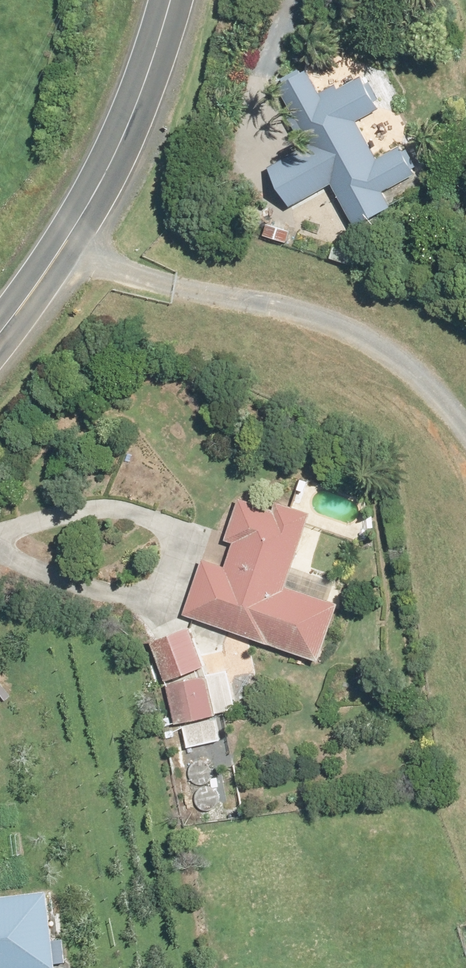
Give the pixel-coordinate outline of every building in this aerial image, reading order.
[(361,80),(322,100),(308,70),(277,86),(310,152),(272,171),(289,206),(333,184),(354,225),(393,206),(385,190),(417,174),(403,147),(375,161),(355,122),(377,111),(361,80)] [(308,518),(241,496),(227,540),(236,543),(228,568),(203,560),(185,615),(319,659),(337,604),(286,587),(308,518)] [(216,718),(192,631),(156,641),(180,728),(216,718)] [(223,740),(219,720),(184,728),(188,748),(223,740)] [(217,764),(194,767),(199,810),(222,807),(217,764)] [(46,889),(0,895),(0,967),(54,967),(56,967),(46,889)]
